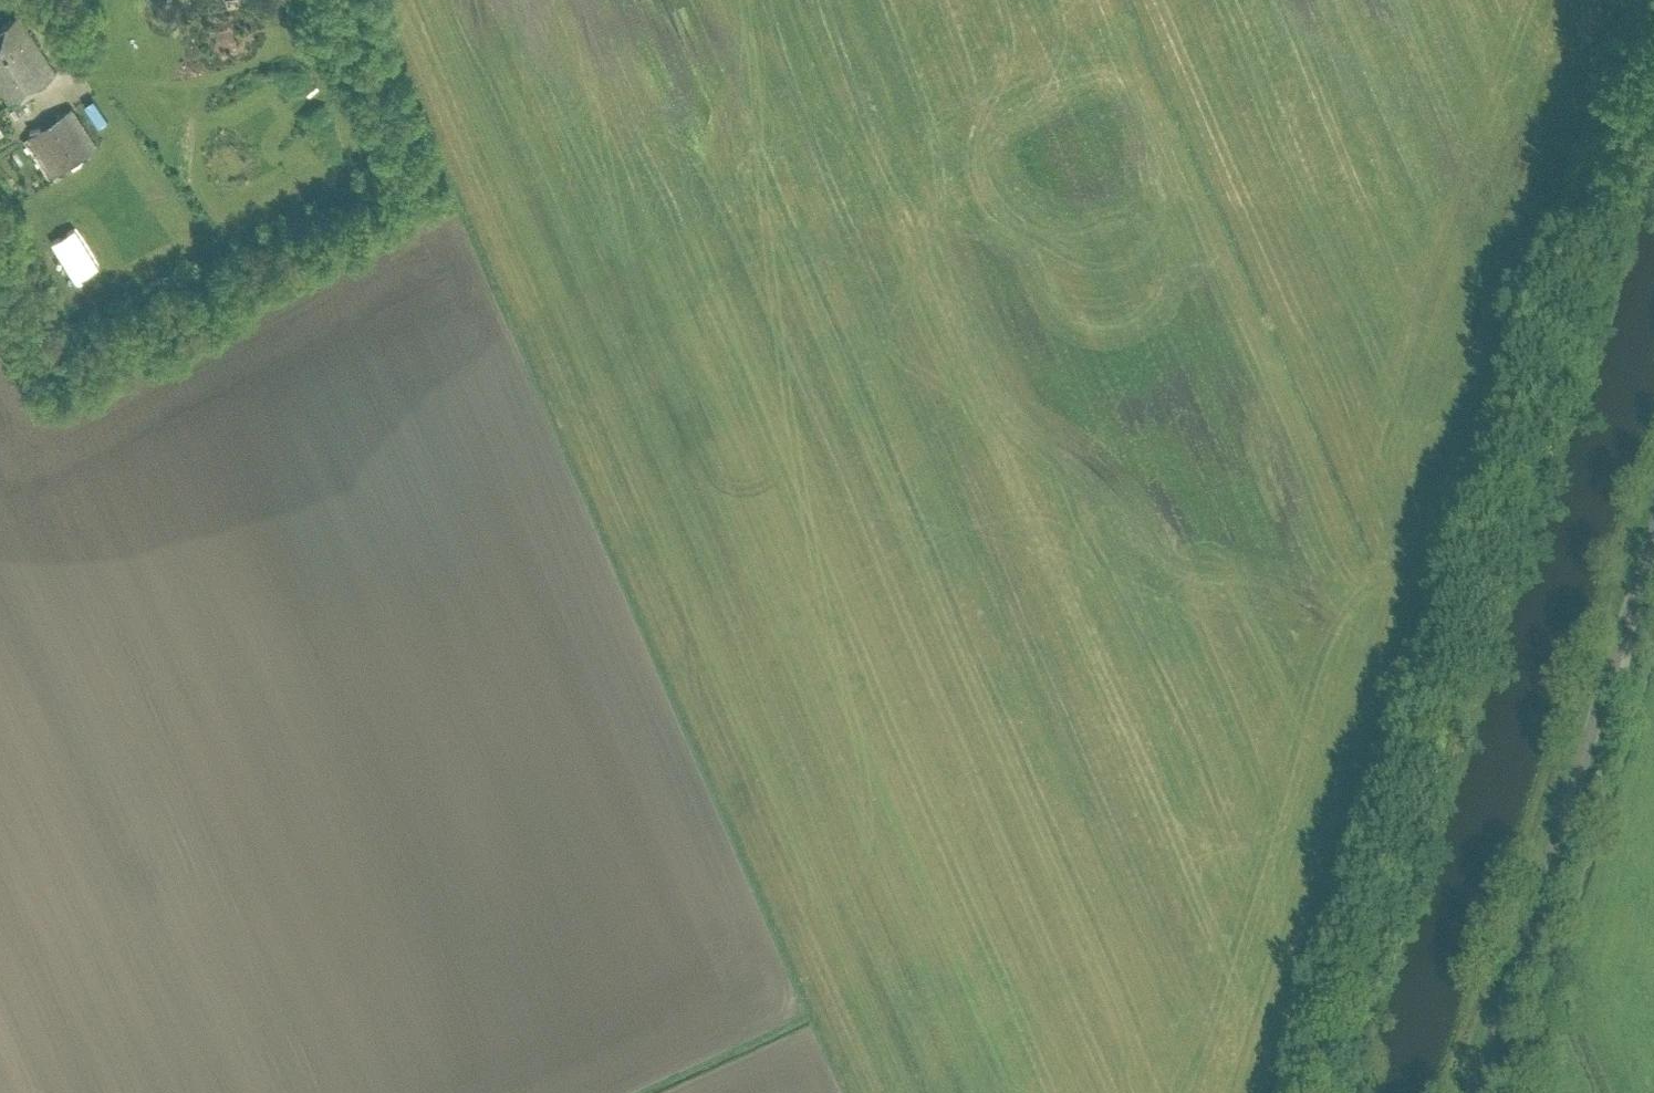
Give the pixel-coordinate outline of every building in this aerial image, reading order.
[(58,71),(20,13),(0,26),(0,90),(9,103),(58,71)] [(57,176),(101,146),(75,107),(31,136),(57,176)]
